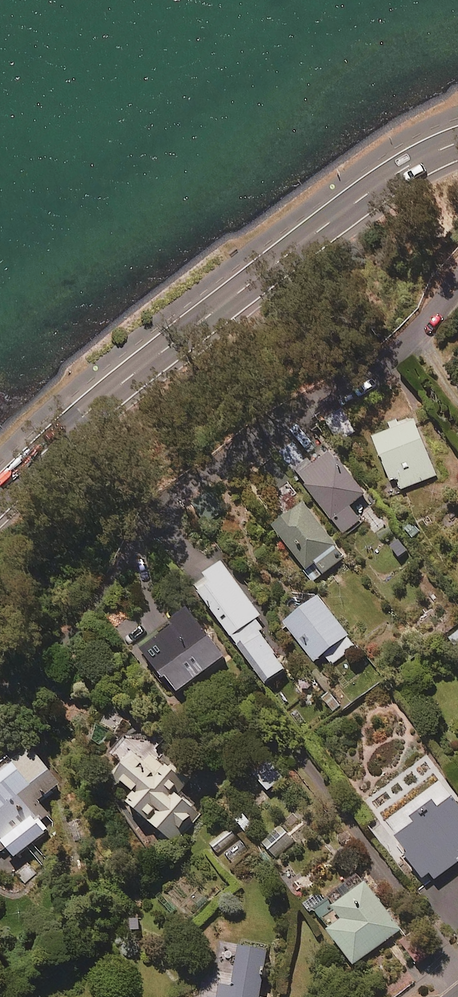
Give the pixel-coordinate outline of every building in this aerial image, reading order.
[(356,433),(344,409),(323,419),(335,443),(356,433)] [(436,477),(412,418),(389,428),(391,433),(372,441),(390,485),(398,482),(402,491),(436,477)] [(335,456),(300,481),(340,536),(359,522),(349,508),(364,497),(335,456)] [(344,559),(300,505),(271,529),(305,572),(314,565),(323,576),(344,559)] [(260,619),(221,567),(192,589),(265,686),(286,671),(251,625),(260,619)] [(364,658),(317,600),(283,627),(314,665),(324,656),(332,666),(348,654),(356,664),(364,658)] [(223,659),(187,613),(168,627),(171,631),(140,655),(173,698),(223,659)] [(154,755),(132,735),(114,756),(126,767),(117,777),(139,797),(132,805),(174,842),(200,813),(177,794),(190,779),(158,751),(154,755)] [(35,749),(0,775),(0,851),(7,846),(18,860),(51,834),(38,817),(46,811),(39,802),(62,785),(35,749)] [(437,814),(433,809),(410,826),(413,830),(394,845),(427,888),(457,865),(457,810),(452,802),(437,814)] [(344,903),(338,894),(316,910),(356,966),(403,932),(370,885),(344,903)] [(267,950),(242,947),(235,996),(261,996),(263,976),(271,977),(275,951),(267,950)]
